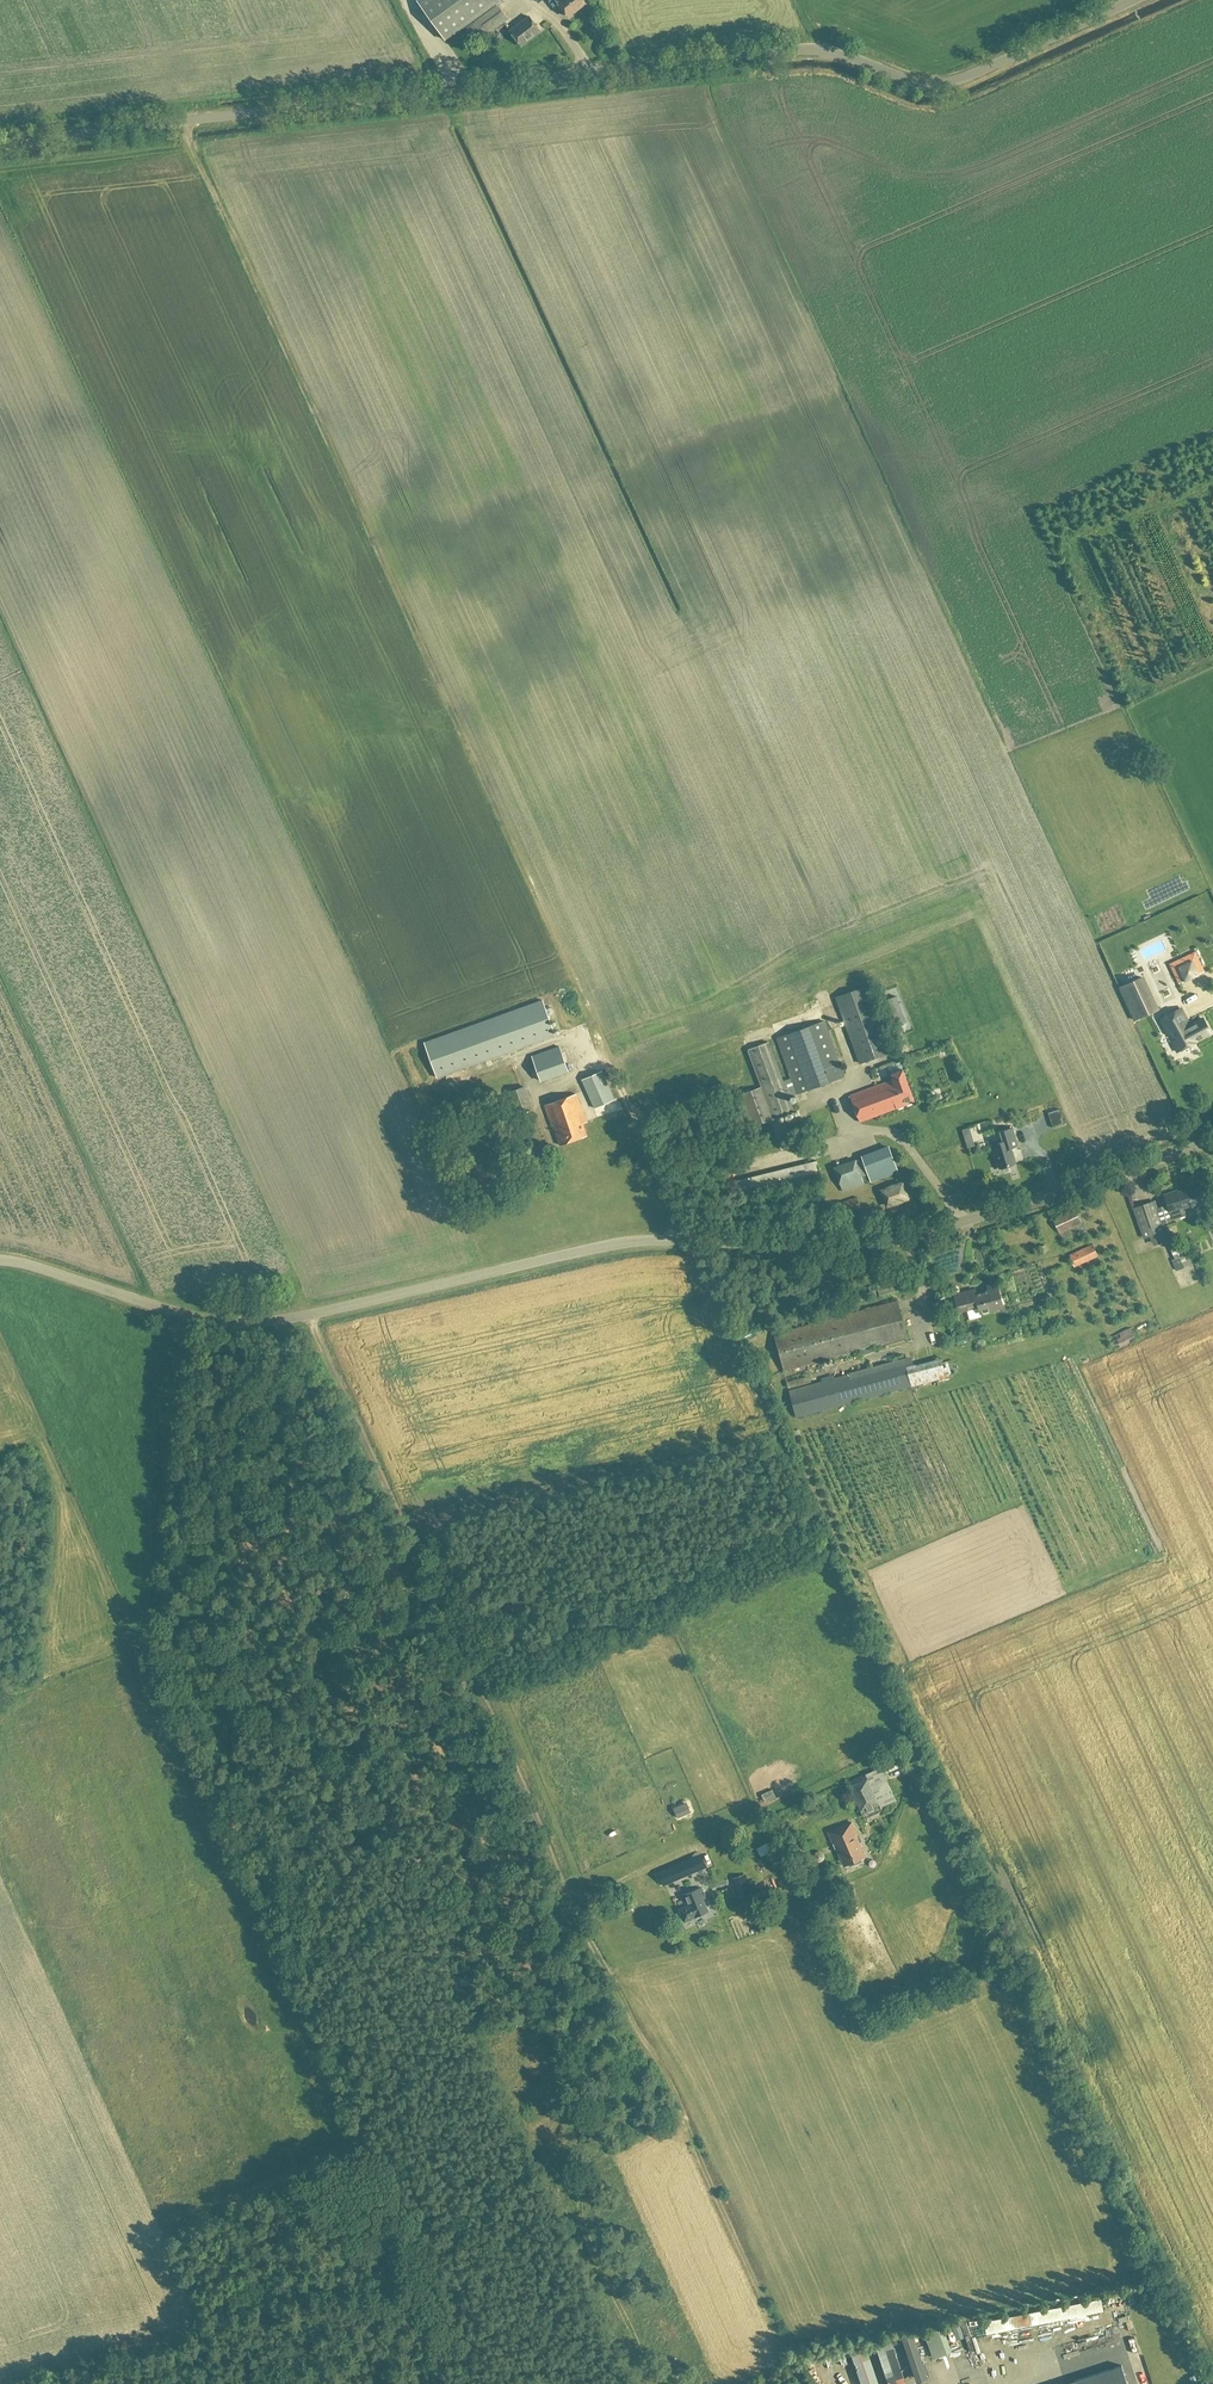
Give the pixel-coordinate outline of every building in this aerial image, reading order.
[(417,1),(445,40),(500,0),(418,0),(417,1)] [(557,2),(557,3),(568,17),(586,4),(583,0),(556,0),(557,2)] [(466,29),(475,42),(507,19),(498,6),(466,29)] [(510,31),(522,46),(541,32),(529,17),(510,31)] [(1179,984),(1205,972),(1195,952),(1169,964),(1179,984)] [(1158,1010),(1142,977),(1119,987),(1134,1021),(1158,1010)] [(890,1052),(866,986),(836,997),(860,1063),(890,1052)] [(425,1044),(437,1077),(555,1035),(543,1001),(425,1044)] [(1189,1025),(1180,1010),(1160,1020),(1176,1051),(1211,1033),(1203,1018),(1189,1025)] [(823,1021),(778,1038),(798,1093),(843,1077),(823,1021)] [(793,1085),(785,1087),(768,1042),(748,1049),(762,1087),(740,1095),(752,1127),(794,1111),(789,1097),(796,1094),(793,1085)] [(560,1047),(532,1057),(541,1081),(568,1071),(560,1047)] [(850,1096),(860,1122),(914,1102),(902,1070),(891,1074),(893,1080),(888,1082),(850,1096)] [(614,1100),(602,1071),(582,1080),(594,1108),(614,1100)] [(544,1105),(554,1133),(557,1132),(561,1144),(588,1135),(583,1123),(586,1122),(577,1094),(544,1105)] [(602,1117),(617,1115),(615,1104),(601,1106),(602,1117)] [(1000,1132),(1003,1142),(993,1145),(1000,1168),(1015,1163),(1010,1148),(1018,1145),(1013,1128),(1000,1132)] [(889,1147),(862,1157),(871,1181),(898,1171),(889,1147)] [(740,1199),(820,1177),(816,1163),(736,1185),(740,1199)] [(840,1170),(847,1195),(867,1189),(860,1164),(840,1170)] [(883,1189),(889,1207),(912,1199),(906,1181),(883,1189)] [(1173,1193),(1173,1192),(1164,1195),(1170,1212),(1171,1212),(1173,1219),(1185,1215),(1183,1208),(1191,1205),(1192,1208),(1211,1202),(1205,1186),(1189,1192),(1187,1188),(1173,1193)] [(847,1212),(861,1208),(857,1197),(843,1202),(847,1212)] [(1144,1238),(1165,1231),(1155,1201),(1134,1208),(1144,1238)] [(1053,1220),(1059,1233),(1082,1223),(1075,1209),(1053,1220)] [(1170,1248),(1175,1259),(1172,1261),(1176,1271),(1192,1264),(1182,1241),(1179,1242),(1178,1241),(1173,1243),(1175,1246),(1170,1248)] [(1093,1244),(1069,1255),(1075,1268),(1099,1256),(1093,1244)] [(875,1279),(876,1283),(876,1284),(868,1286),(871,1298),(879,1296),(895,1292),(892,1279),(889,1280),(888,1276),(875,1279)] [(906,1277),(894,1280),(898,1291),(910,1288),(906,1277)] [(955,1294),(959,1310),(978,1305),(980,1314),(1003,1307),(997,1283),(988,1286),(989,1290),(977,1293),(976,1289),(955,1294)] [(908,1338),(898,1300),(774,1334),(784,1371),(908,1338)] [(1108,1338),(1114,1351),(1135,1340),(1130,1328),(1108,1338)] [(908,1366),(913,1384),(947,1375),(942,1357),(908,1366)] [(911,1386),(904,1359),(849,1373),(856,1401),(911,1386)] [(847,1397),(854,1395),(849,1380),(842,1381),(841,1376),(799,1388),(804,1410),(847,1398),(847,1397)] [(880,1768),(884,1775),(904,1766),(900,1757),(880,1766),(881,1768),(880,1768)] [(896,1799),(884,1775),(880,1768),(848,1784),(863,1815),(896,1799)] [(773,1790),(761,1795),(764,1803),(775,1798),(773,1790)] [(859,1854),(863,1852),(857,1838),(858,1837),(858,1836),(852,1823),(829,1833),(836,1850),(837,1849),(842,1861),(846,1859),(849,1867),(862,1861),(859,1854)] [(664,1885),(699,1870),(707,1867),(701,1852),(693,1856),(658,1871),(664,1885)] [(814,1854),(812,1858),(814,1863),(819,1865),(823,1863),(825,1859),(824,1855),(820,1852),(814,1854)] [(683,1895),(688,1906),(679,1910),(684,1922),(709,1911),(704,1899),(705,1898),(701,1888),(683,1895)] [(829,1921),(848,1913),(845,1904),(825,1911),(829,1921)] [(597,2123),(591,2112),(582,2116),(587,2127),(590,2126),(593,2134),(600,2131),(597,2123)] [(1084,2343),(1096,2338),(1093,2329),(1080,2334),(1084,2343)] [(936,2357),(956,2352),(958,2359),(969,2355),(967,2348),(956,2351),(952,2339),(944,2342),(946,2348),(934,2352),(936,2357)] [(915,2372),(910,2356),(861,2371),(864,2383),(875,2383),(915,2372)] [(1121,2366),(1066,2383),(1127,2383),(1121,2366)]
